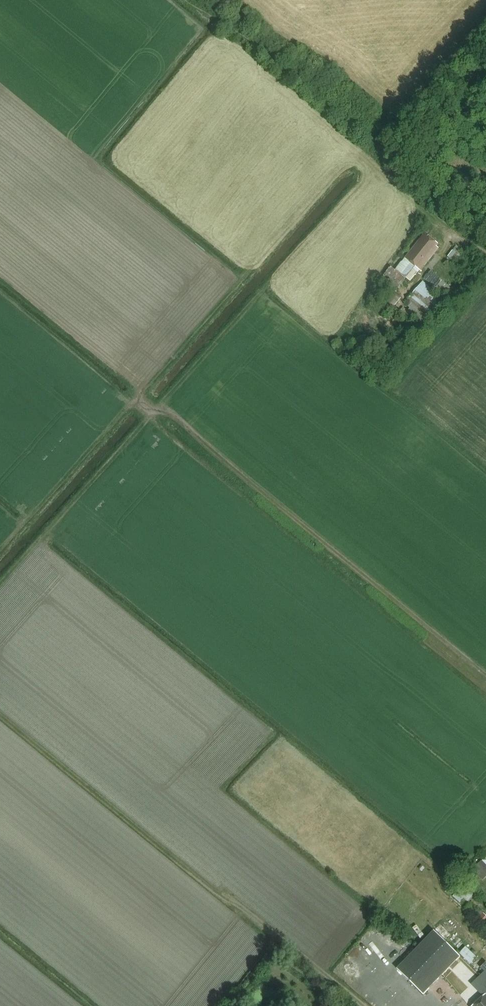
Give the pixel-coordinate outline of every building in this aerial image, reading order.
[(413,269),(416,267),(420,271),(439,248),(437,247),(439,244),(425,234),(396,271),(391,267),(380,282),(392,292),(394,293),(406,278),(413,269)] [(457,246),(448,256),(479,282),(485,274),(485,270),(457,246)] [(413,269),(406,278),(410,281),(417,272),(413,269)] [(463,300),(431,271),(423,280),(445,299),(444,299),(456,310),(465,300),(463,299),(463,300)] [(407,312),(411,315),(422,324),(429,316),(436,322),(450,305),(424,282),(405,303),(409,307),(410,308),(407,312)] [(402,299),(394,293),(392,292),(380,306),(390,314),(402,299)] [(411,315),(407,312),(403,308),(398,314),(406,321),(411,315)] [(483,881),(485,878),(485,865),(482,861),(473,870),(483,881)] [(462,886),(453,897),(460,903),(464,898),(468,902),(474,896),(462,886)] [(485,920),(485,916),(481,912),(477,916),(484,922),(485,920)] [(447,937),(453,930),(444,921),(437,929),(447,937)] [(485,934),(485,933),(483,931),(476,924),(472,929),(479,935),(482,939),(485,934)] [(464,983),(469,988),(471,985),(482,997),(473,1005),(485,1005),(485,974),(485,973),(480,977),(435,932),(398,970),(423,995),(450,968),(464,983)] [(472,962),(478,955),(468,946),(462,952),(472,962)]
